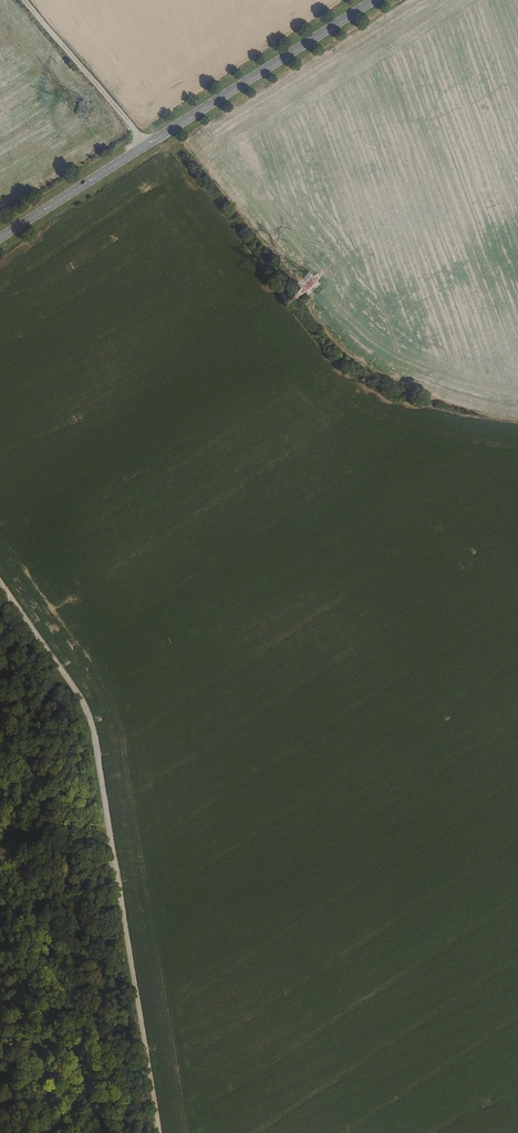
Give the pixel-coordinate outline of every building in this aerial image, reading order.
[(94,103),(80,100),(77,115),(91,118),(94,103)] [(322,283),(316,275),(313,277),(310,273),(297,283),(306,295),(322,283)]
